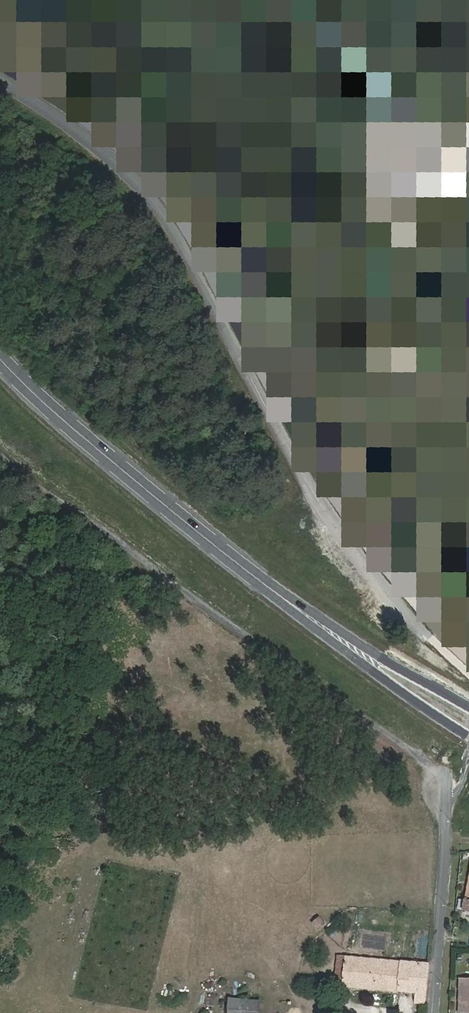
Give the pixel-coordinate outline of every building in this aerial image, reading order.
[(319,917),(313,924),(319,930),(325,924),(319,917)] [(415,1002),(425,1003),(430,964),(339,956),(335,986),(416,993),(415,1002)] [(460,978),(460,1012),(468,1012),(468,978),(460,978)] [(260,1001),(230,999),(229,1012),(259,1012),(260,1001)]
